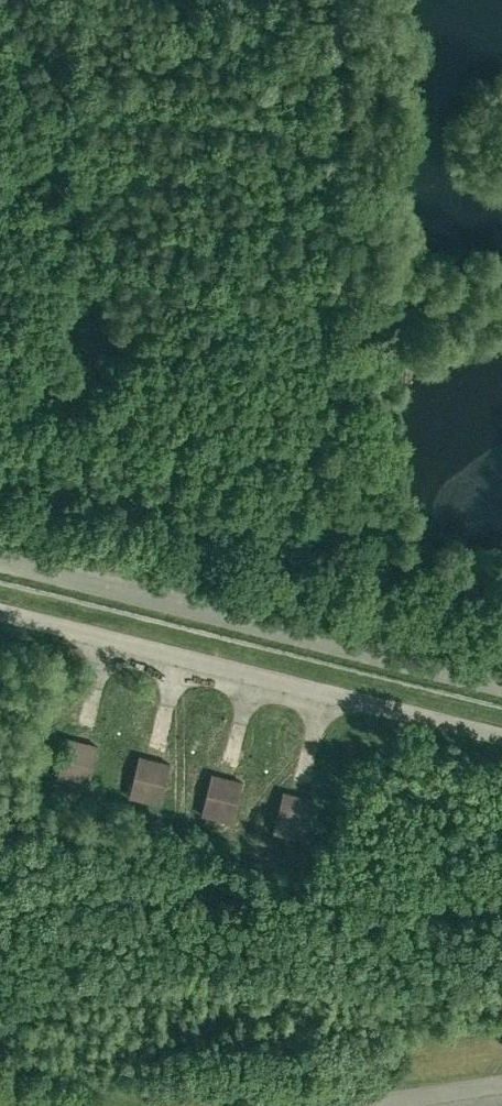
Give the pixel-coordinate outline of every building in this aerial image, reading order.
[(54,784),(86,792),(97,748),(65,740),(54,784)] [(126,802),(159,810),(170,767),(137,758),(126,802)] [(211,777),(200,820),(234,829),(245,786),(211,777)] [(283,795),(272,838),(304,847),(315,803),(283,795)]
